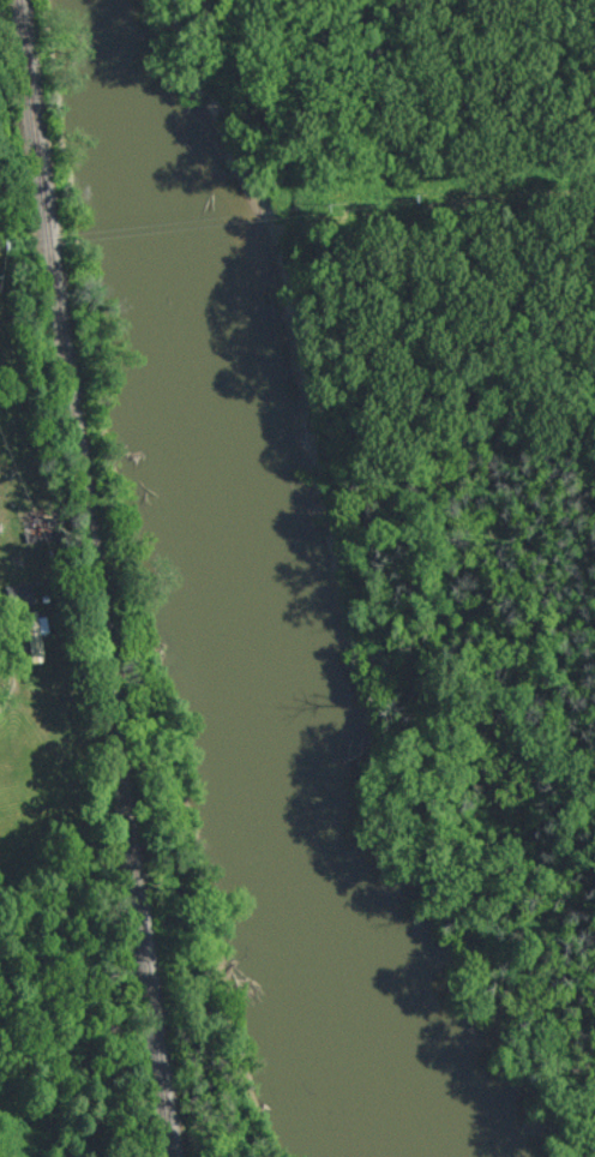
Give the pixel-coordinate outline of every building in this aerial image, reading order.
[(34,603),(31,582),(6,585),(8,606),(34,603)] [(29,662),(44,660),(41,632),(48,631),(47,615),(37,616),(37,609),(24,610),(29,662)]
